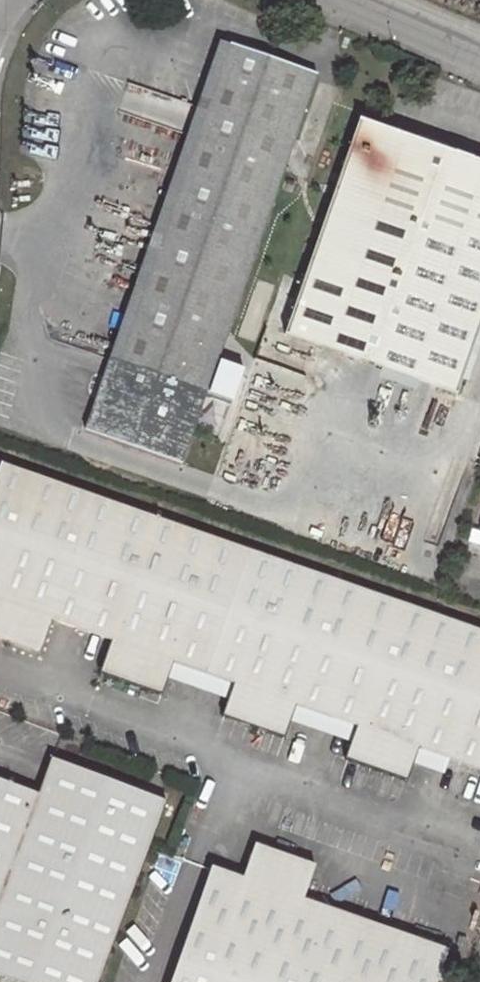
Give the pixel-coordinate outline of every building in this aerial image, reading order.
[(230,47),(107,398),(96,394),(85,429),(180,463),(315,76),(230,47)] [(479,323),(479,164),(357,121),(283,333),(455,395),(479,323)] [(110,645),(99,675),(159,695),(170,665),(232,686),(277,560),(1,463),(0,465),(0,639),(37,652),(49,621),(110,645)] [(277,560),(232,686),(222,714),(281,737),(293,707),(353,729),(344,759),(404,779),(414,750),(479,773),(479,631),(277,560)] [(0,782),(0,973),(24,981),(99,981),(165,802),(49,758),(35,795),(0,782)] [(170,981),(434,981),(445,950),(301,899),(313,865),(254,844),(242,878),(210,866),(170,981)]
